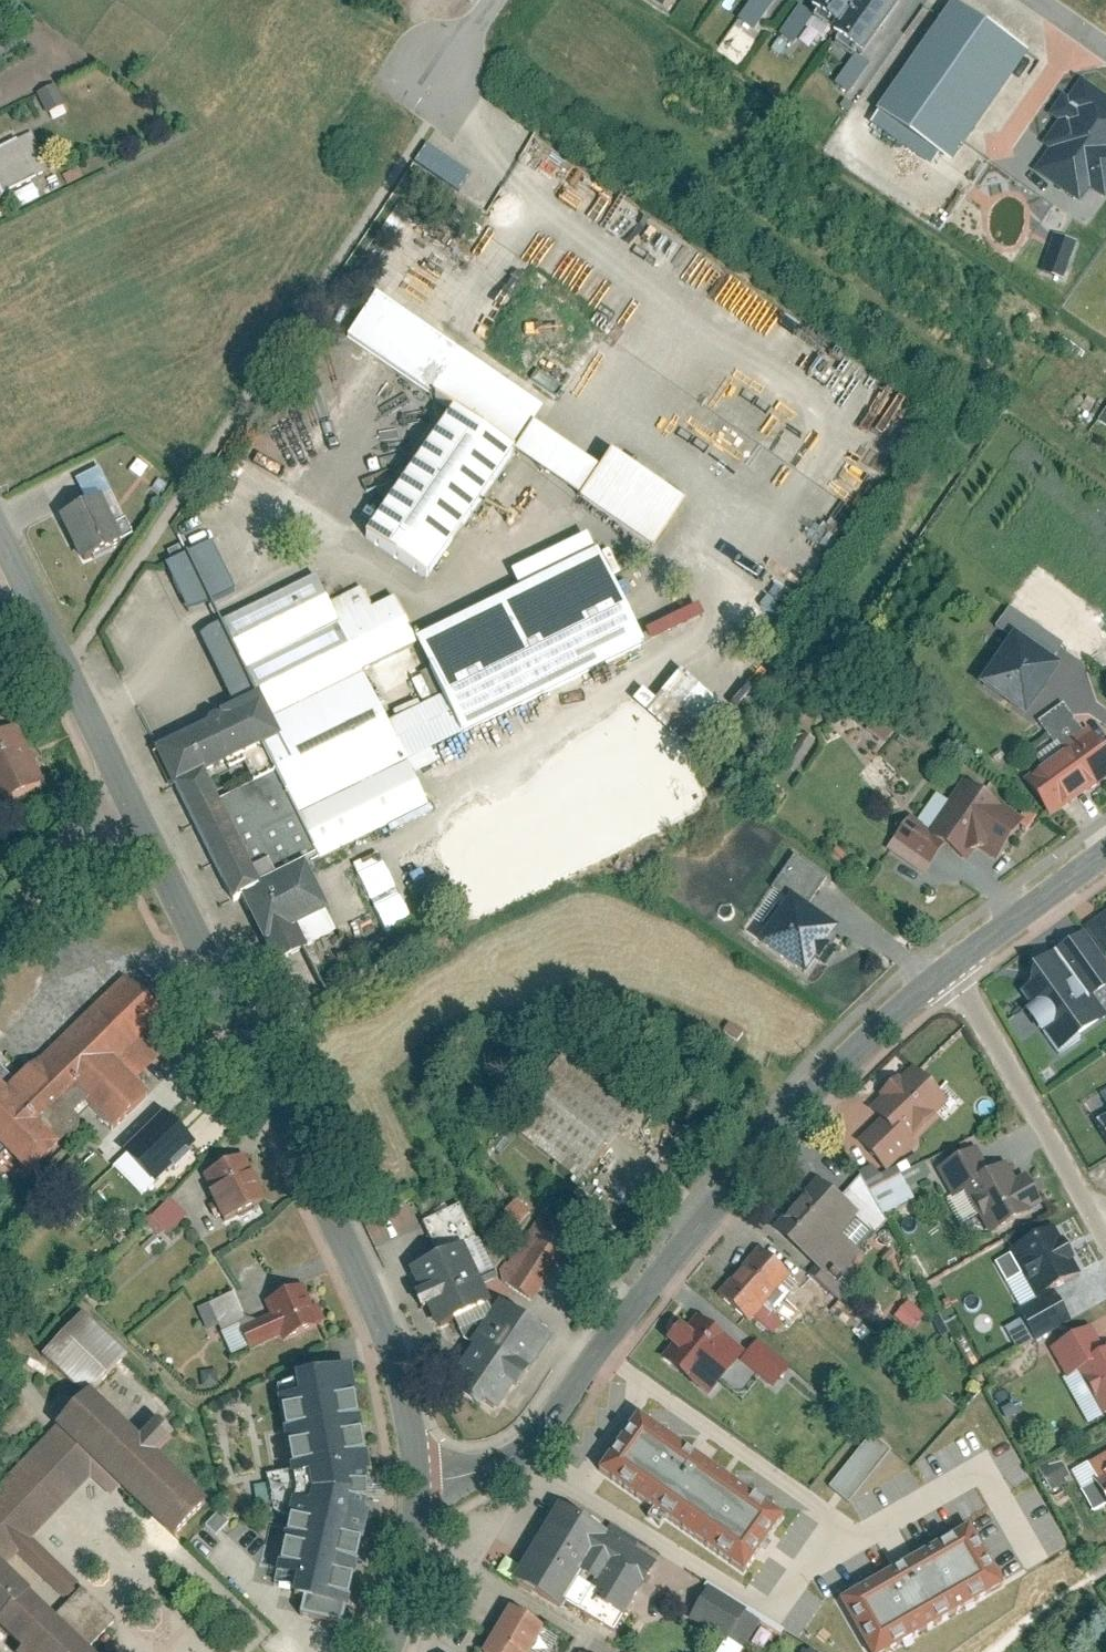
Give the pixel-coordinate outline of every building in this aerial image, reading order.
[(773,1),(771,0),(748,0),(734,22),(752,33),(773,1)] [(811,14),(837,32),(833,38),(862,59),(902,2),(900,0),(821,0),(811,14)] [(952,0),(876,109),(953,162),(1028,53),(952,0)] [(44,116),(63,108),(53,87),(35,96),(44,116)] [(1105,164),(1105,105),(1083,90),(1032,169),(1081,202),(1105,164)] [(36,185),(15,142),(0,150),(0,203),(36,185)] [(1038,273),(1061,282),(1074,244),(1050,236),(1038,273)] [(362,538),(428,582),(536,424),(367,309),(343,343),(447,414),(362,538)] [(1105,425),(1105,408),(1098,418),(1105,425)] [(94,501),(52,520),(73,567),(115,548),(94,501)] [(156,749),(215,874),(227,901),(242,894),(274,963),(302,950),(293,931),(332,913),(309,864),(424,811),(403,766),(640,655),(593,556),(493,604),(505,630),(425,667),(438,694),(386,718),(363,670),(416,645),(396,603),(346,627),(322,576),(211,628),(247,706),(156,749)] [(1022,720),(1055,672),(1012,643),(980,691),(1022,720)] [(704,741),(724,719),(675,673),(654,696),(704,741)] [(1103,774),(1060,711),(1034,729),(1054,759),(1019,783),(1042,816),(1103,774)] [(0,739),(0,810),(41,790),(14,733),(0,739)] [(1018,834),(964,789),(920,841),(947,863),(985,852),(996,861),(1018,834)] [(921,879),(937,859),(902,832),(887,852),(921,879)] [(364,902),(391,892),(377,856),(350,867),(364,902)] [(754,948),(799,979),(830,935),(803,916),(824,886),(793,864),(771,895),(785,904),(754,948)] [(383,936),(408,924),(396,898),(370,910),(383,936)] [(1084,932),(1105,964),(1105,918),(1084,932)] [(1081,934),(995,989),(1049,1061),(1104,1024),(1089,1002),(1105,992),(1105,973),(1081,934)] [(106,998),(18,1081),(1,1063),(0,1063),(0,1118),(41,1160),(95,1108),(109,1123),(149,1085),(135,1070),(164,1042),(149,1027),(163,1014),(126,976),(105,996),(106,998)] [(519,1139),(577,1186),(641,1108),(582,1061),(519,1139)] [(864,1140),(890,1170),(918,1145),(910,1136),(951,1100),(920,1065),(902,1081),(898,1076),(878,1093),(882,1098),(873,1106),(886,1122),(864,1140)] [(1095,1117),(1105,1139),(1105,1111),(1095,1117)] [(192,1145),(167,1121),(126,1162),(151,1186),(192,1145)] [(961,1156),(933,1172),(951,1203),(962,1198),(986,1238),(1025,1214),(1022,1207),(1034,1200),(1023,1184),(1012,1191),(998,1167),(974,1181),(961,1156)] [(235,1170),(200,1185),(216,1223),(251,1208),(235,1170)] [(776,1231),(829,1279),(853,1253),(837,1238),(855,1219),(820,1185),(776,1231)] [(494,1224),(509,1237),(529,1214),(514,1201),(494,1224)] [(147,1224),(164,1241),(186,1219),(169,1202),(147,1224)] [(502,1300),(494,1311),(466,1248),(482,1241),(466,1206),(426,1224),(441,1256),(413,1269),(436,1323),(458,1314),(471,1342),(448,1377),(499,1409),(502,1411),(545,1345),(546,1345),(553,1333),(502,1300)] [(568,1235),(545,1218),(508,1267),(531,1285),(568,1235)] [(1057,1225),(1014,1248),(1043,1296),(1014,1314),(1031,1344),(1069,1318),(1055,1292),(1083,1274),(1057,1225)] [(755,1249),(717,1296),(748,1321),(786,1274),(755,1249)] [(283,1349),(313,1335),(294,1293),(272,1303),(279,1317),(248,1331),(231,1294),(207,1305),(233,1360),(278,1339),(283,1349)] [(892,1321),(911,1333),(923,1315),(904,1303),(892,1321)] [(736,1374),(753,1355),(706,1313),(674,1348),(699,1371),(715,1354),(731,1370),(736,1374)] [(83,1315),(52,1344),(93,1386),(124,1357),(83,1315)] [(1045,1350),(1065,1385),(1072,1381),(1096,1422),(1105,1416),(1105,1348),(1088,1360),(1072,1332),(1045,1350)] [(363,1473),(370,1472),(349,1368),(291,1377),(293,1394),(276,1399),(289,1472),(268,1477),(272,1506),(276,1512),(284,1516),(274,1573),(292,1576),(289,1597),(302,1600),(298,1612),(339,1623),(369,1510),(364,1510),(363,1473)] [(46,1651),(102,1651),(91,1641),(116,1616),(31,1530),(104,1458),(170,1524),(199,1495),(161,1454),(175,1437),(157,1418),(141,1434),(97,1391),(0,1487),(0,1605),(46,1651)] [(638,1413),(596,1473),(743,1576),(785,1516),(638,1413)] [(847,1506),(888,1452),(867,1436),(826,1489),(847,1506)] [(1037,1469),(1046,1492),(1068,1483),(1059,1460),(1037,1469)] [(1094,1475),(1104,1494),(1105,1493),(1105,1469),(1094,1475)] [(1012,1496),(1014,1577),(1065,1551),(1034,1488),(1018,1496),(1012,1496)] [(616,1615),(650,1562),(565,1509),(525,1572),(563,1597),(570,1586),(616,1615)] [(968,1527),(833,1602),(860,1651),(890,1651),(1003,1589),(968,1527)] [(736,1621),(700,1600),(688,1620),(724,1641),(736,1621)] [(508,1615),(486,1651),(527,1651),(538,1633),(508,1615)]
